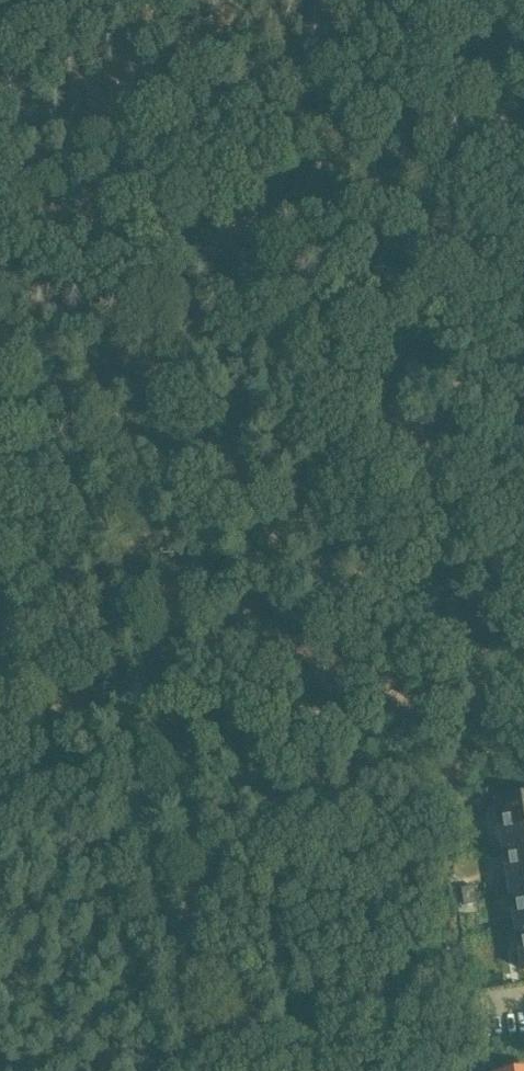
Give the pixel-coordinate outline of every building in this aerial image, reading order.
[(499,808),(523,970),(523,804),(499,808)] [(473,887),(460,889),(462,898),(475,896),(473,887)] [(475,896),(462,898),(463,907),(476,905),(475,896)] [(490,1056),(481,1057),(483,1070),(492,1069),(490,1056)] [(473,1059),(474,1070),(479,1070),(483,1070),(481,1058),(473,1059)]
